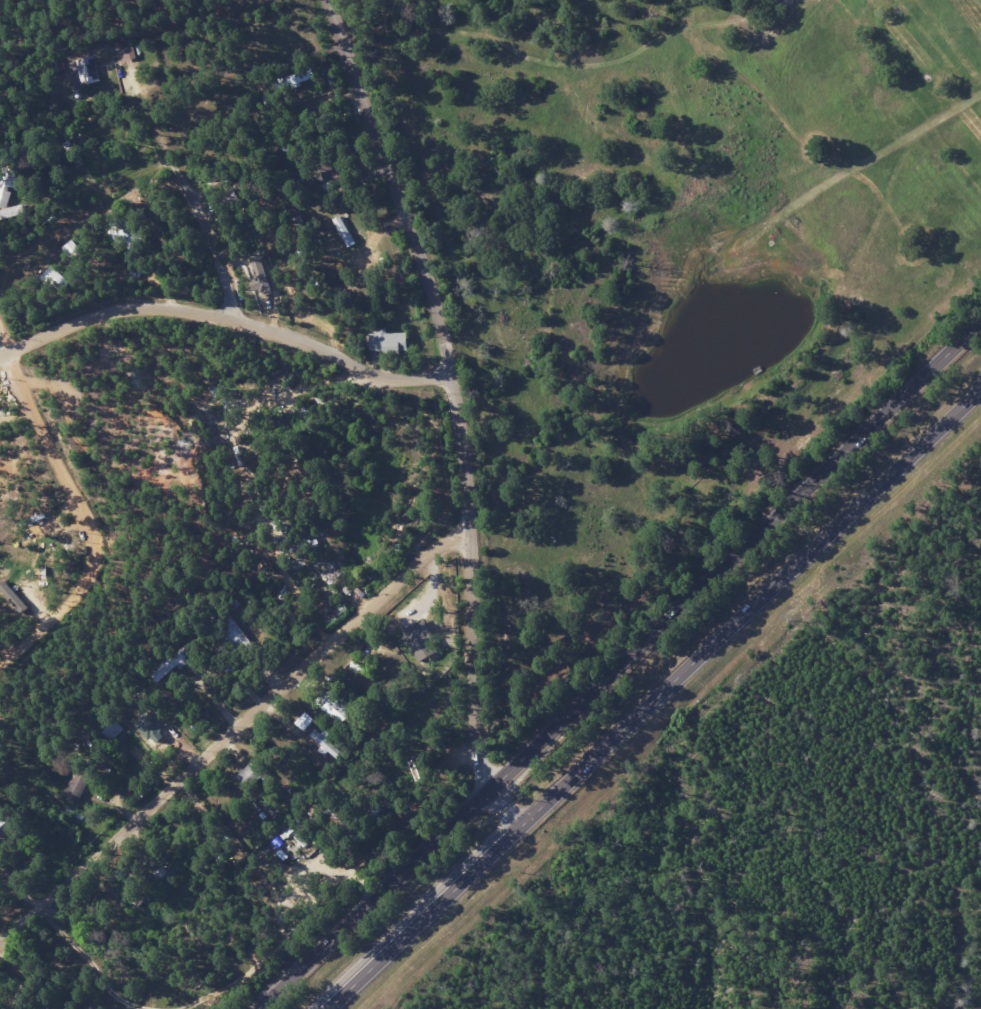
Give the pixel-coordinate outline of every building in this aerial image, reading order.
[(99,80),(93,55),(67,62),(74,87),(99,80)] [(1,166),(0,169),(0,217),(4,219),(12,189),(13,190),(18,170),(1,166)] [(334,218),(338,231),(346,229),(342,215),(334,218)] [(251,279),(253,289),(260,288),(261,294),(276,291),(274,274),(267,275),(264,256),(251,258),(254,279),(251,279)] [(406,332),(385,333),(385,327),(375,328),(375,333),(366,333),(367,352),(407,350),(406,332)] [(401,630),(419,661),(435,651),(418,620),(401,630)] [(351,711),(327,689),(315,702),(340,724),(351,711)] [(155,744),(167,732),(147,711),(135,723),(155,744)] [(294,722),(303,730),(313,719),(305,711),(294,722)] [(320,747),(336,759),(343,750),(314,729),(308,736),(321,745),(320,747)] [(78,801),(91,774),(76,767),(63,794),(78,801)]
